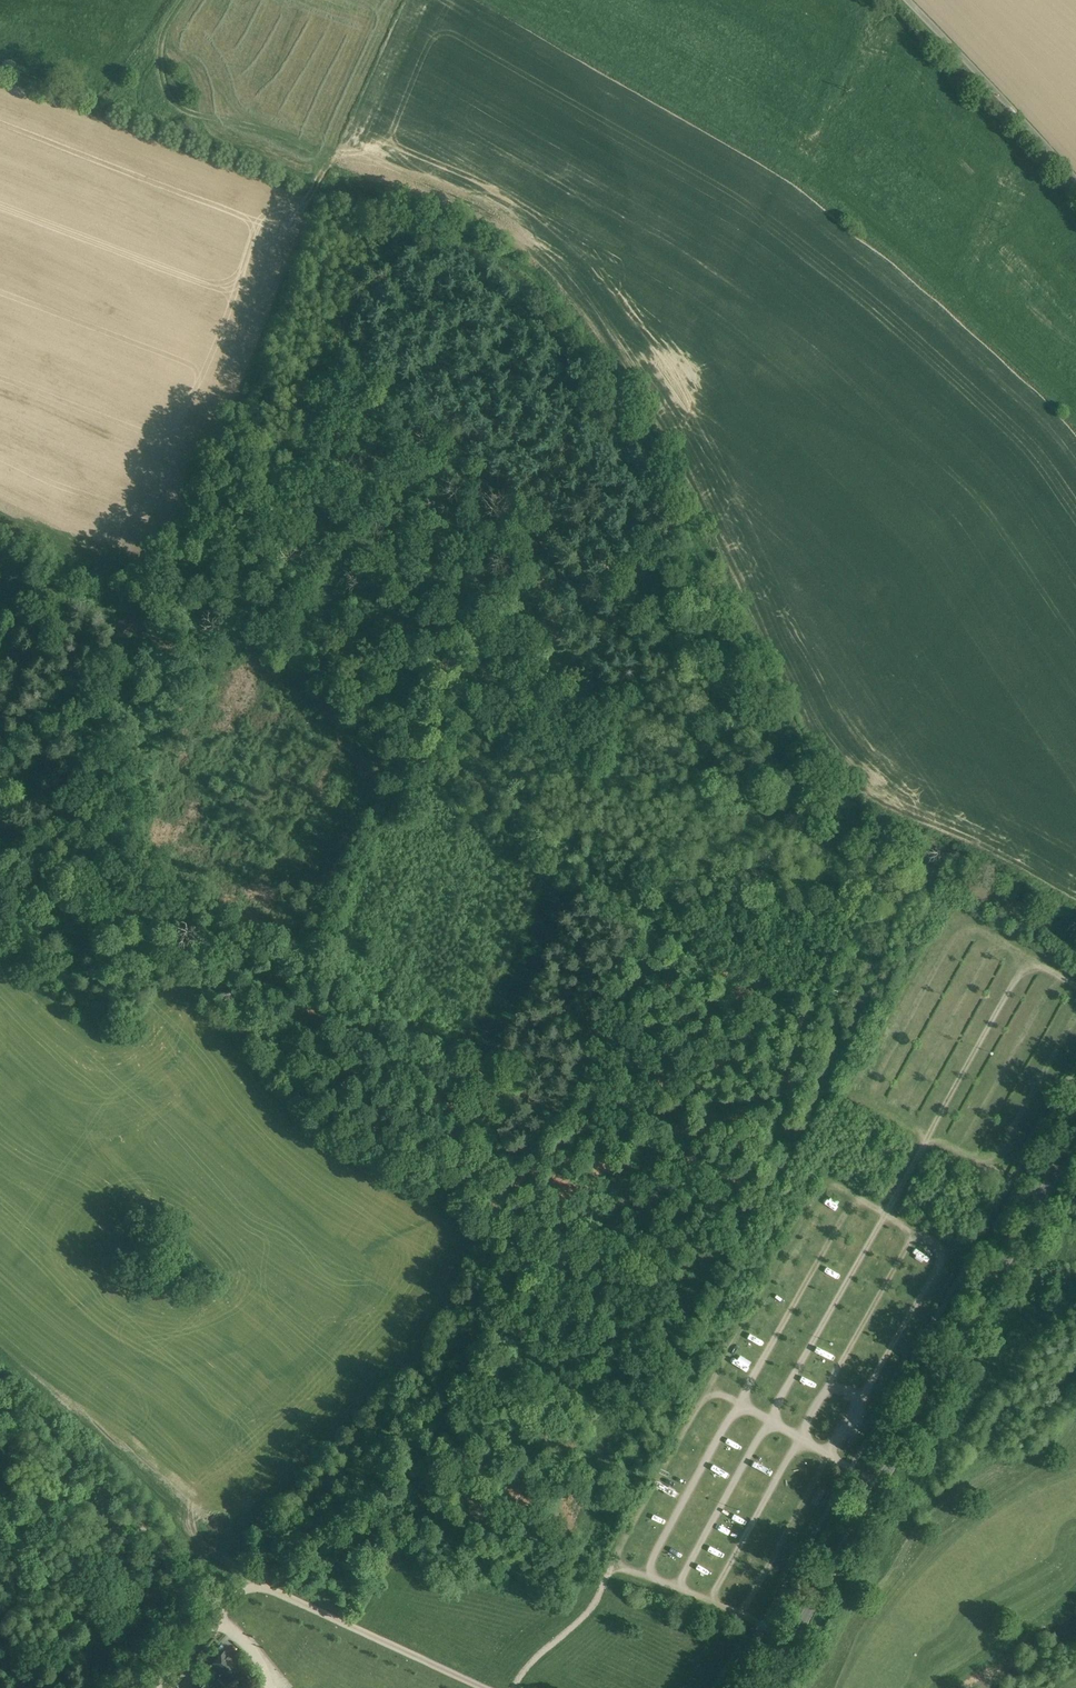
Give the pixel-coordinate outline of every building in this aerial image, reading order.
[(917,1247),(913,1252),(927,1262),(931,1257),(917,1247)] [(853,1443),(847,1439),(842,1447),(849,1451),(853,1443)] [(820,1487),(815,1495),(822,1499),(827,1490),(820,1487)] [(664,1554),(661,1564),(673,1568),(676,1557),(664,1554)] [(226,1684),(236,1673),(242,1667),(225,1651),(209,1668),(226,1684)] [(199,1666),(200,1666),(206,1672),(210,1668),(209,1668),(216,1660),(209,1655),(199,1666)] [(202,1679),(194,1687),(211,1687),(202,1679)]
